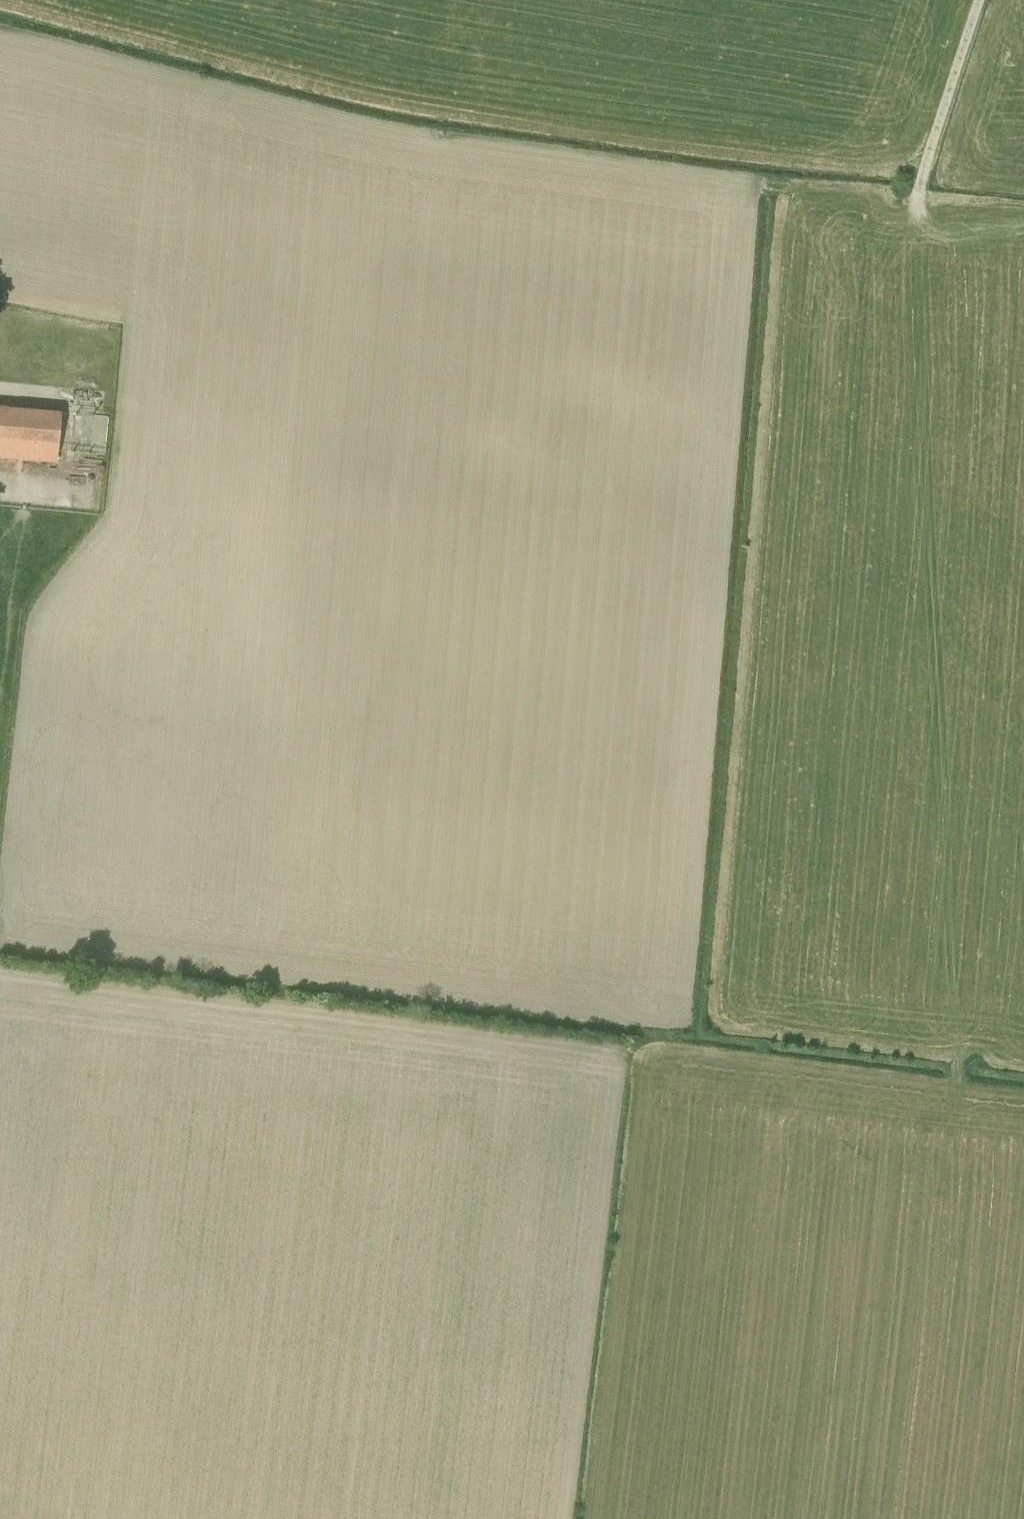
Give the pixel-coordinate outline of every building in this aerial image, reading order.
[(61,409),(0,404),(0,456),(56,461),(61,409)]
